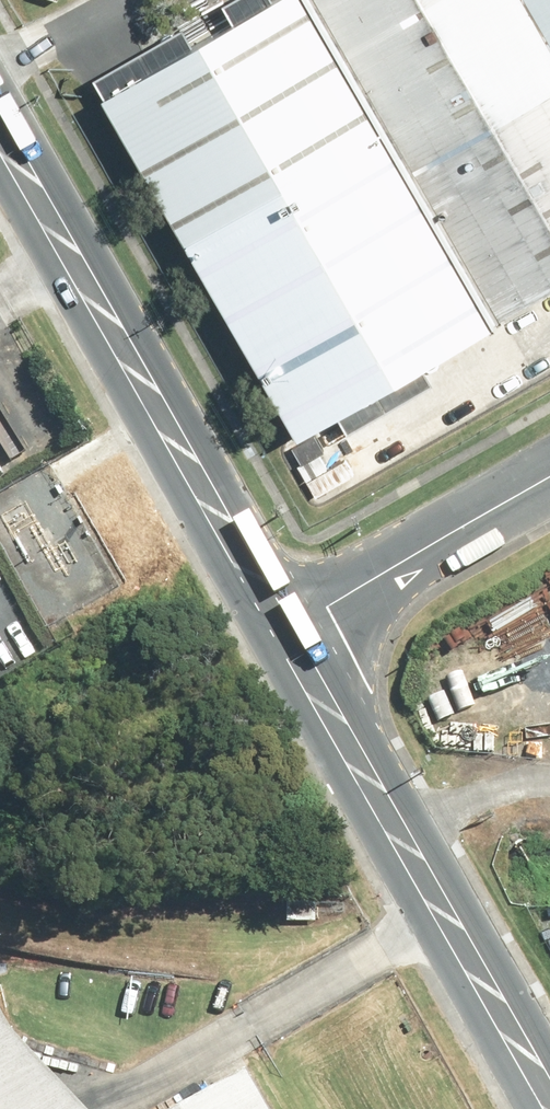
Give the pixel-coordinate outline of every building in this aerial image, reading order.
[(352,0),(279,0),(113,92),(305,437),(528,313),(352,0)] [(528,313),(549,301),(549,0),(352,0),(528,313)] [(36,1061),(0,1024),(0,1108),(84,1108),(36,1061)] [(249,1067),(178,1108),(272,1108),(249,1067)]
